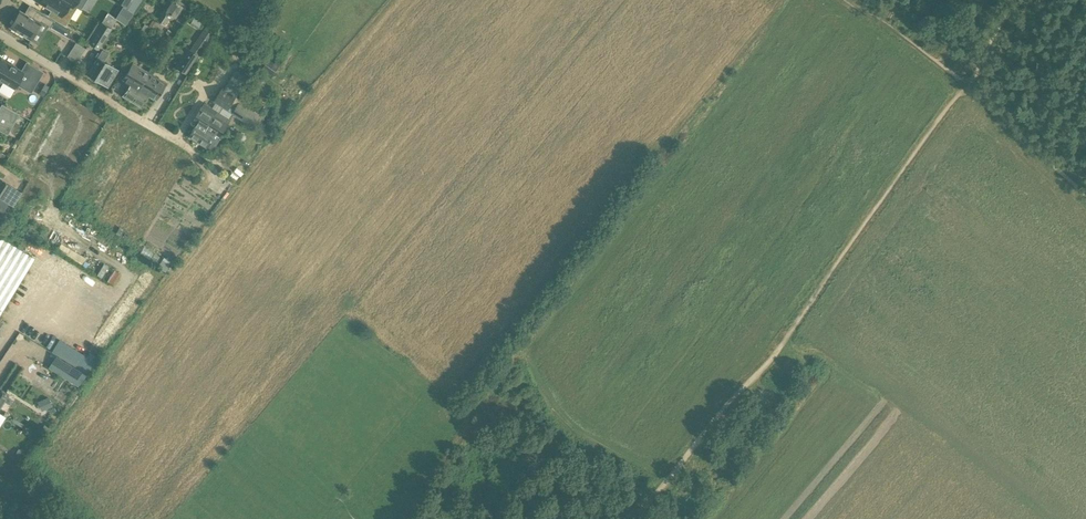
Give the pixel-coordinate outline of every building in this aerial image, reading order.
[(52,9),(48,14),(64,24),(76,5),(76,4),(69,0),(38,0),(52,9)] [(183,7),(174,0),(170,0),(164,8),(175,17),(183,7)] [(52,20),(29,6),(28,6),(24,13),(19,10),(9,27),(29,39),(41,20),(50,25),(52,20)] [(164,25),(170,16),(162,11),(156,20),(164,25)] [(99,49),(112,28),(111,27),(116,20),(106,14),(88,42),(99,49)] [(50,25),(49,26),(61,34),(65,28),(52,20),(50,25)] [(204,29),(190,49),(198,54),(211,34),(204,29)] [(75,62),(84,48),(75,42),(66,56),(75,62)] [(186,73),(198,54),(190,49),(186,46),(181,54),(183,55),(175,66),(186,73)] [(107,86),(117,70),(102,61),(107,53),(101,50),(86,73),(107,86)] [(0,58),(0,59),(0,82),(1,82),(2,81),(13,87),(15,83),(30,91),(42,71),(26,62),(21,70),(0,58)] [(273,75),(279,65),(269,58),(262,68),(273,75)] [(149,74),(149,73),(132,62),(122,79),(129,83),(122,95),(131,101),(148,73),(149,74)] [(236,96),(249,76),(236,68),(224,88),(222,87),(214,101),(228,109),(232,103),(236,107),(241,99),(236,96)] [(165,82),(149,73),(149,74),(148,73),(131,101),(139,106),(147,93),(155,98),(165,82)] [(232,103),(228,109),(232,112),(232,113),(257,129),(264,117),(267,112),(262,109),(266,103),(259,99),(257,103),(250,99),(252,95),(254,96),(264,82),(257,77),(247,90),(248,92),(244,97),(243,96),(241,99),(236,107),(232,103)] [(39,93),(44,96),(49,87),(44,85),(39,93)] [(7,133),(18,113),(2,104),(0,107),(0,130),(7,133)] [(214,115),(201,107),(192,120),(196,123),(188,136),(198,141),(208,125),(217,111),(216,111),(214,115)] [(219,136),(230,119),(217,111),(208,125),(198,141),(206,147),(215,133),(219,136)] [(11,142),(10,145),(14,147),(18,140),(14,138),(12,142),(11,142)] [(96,140),(89,152),(95,155),(101,143),(96,140)] [(8,184),(1,180),(0,182),(0,197),(8,184)] [(8,203),(0,198),(0,217),(8,203)] [(34,257),(0,237),(0,313),(34,257)] [(162,259),(158,266),(166,271),(170,265),(162,259)] [(69,330),(64,343),(70,345),(76,333),(69,330)] [(59,353),(51,367),(82,385),(90,372),(59,353)] [(9,394),(0,388),(0,407),(9,394)] [(41,410),(52,406),(48,396),(37,401),(41,410)] [(44,424),(42,428),(48,432),(52,426),(50,425),(49,427),(44,424)] [(25,453),(18,448),(14,455),(20,459),(25,453)]
